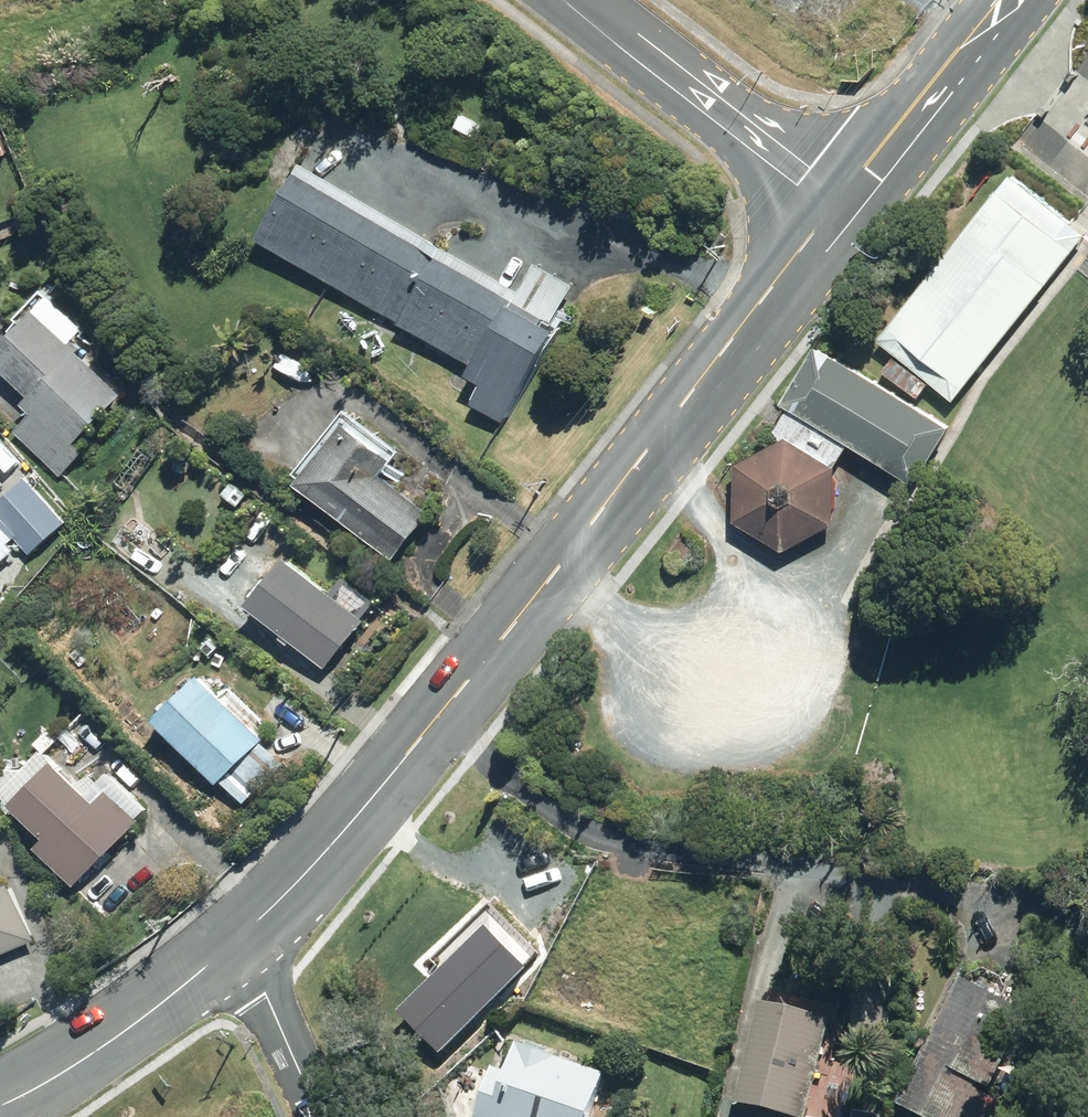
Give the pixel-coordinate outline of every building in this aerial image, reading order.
[(298,174),(259,242),(373,309),(369,316),(378,322),(383,314),(475,369),(469,380),(485,389),(475,406),(506,425),(558,336),(562,329),(555,325),(298,174)] [(992,186),(871,336),(947,397),(1068,247),(992,186)] [(15,432),(63,478),(86,454),(76,444),(123,395),(51,327),(65,312),(43,291),(15,321),(21,327),(0,349),(0,370),(30,399),(23,406),(32,415),(15,432)] [(737,469),(735,525),(783,555),(832,528),(834,469),(848,447),(915,488),(950,432),(817,351),(783,408),(788,411),(774,432),(780,446),(737,469)] [(895,360),(885,373),(919,400),(929,387),(895,360)] [(305,479),(300,486),(396,559),(431,513),(383,476),(395,460),(347,424),(305,479)] [(15,551),(10,544),(17,538),(31,555),(66,524),(27,479),(0,502),(0,563),(15,551)] [(249,607),(328,670),(367,621),(288,559),(249,607)] [(154,723),(218,786),(264,739),(200,676),(154,723)] [(47,735),(34,747),(44,757),(56,745),(47,735)] [(10,807),(44,841),(36,850),(75,888),(140,822),(109,791),(96,804),(53,763),(10,807)] [(13,944),(43,932),(29,898),(0,910),(0,912),(13,944)] [(896,1105),(920,1116),(1027,1116),(975,1090),(978,1082),(992,1090),(1028,1020),(1019,989),(986,972),(962,979),(896,1105)] [(856,975),(852,1030),(890,1032),(894,978),(856,975)] [(737,1109),(773,1116),(809,1116),(831,1024),(761,1008),(737,1109)] [(606,1079),(518,1048),(508,1078),(494,1073),(478,1116),(592,1116),(606,1079)]
